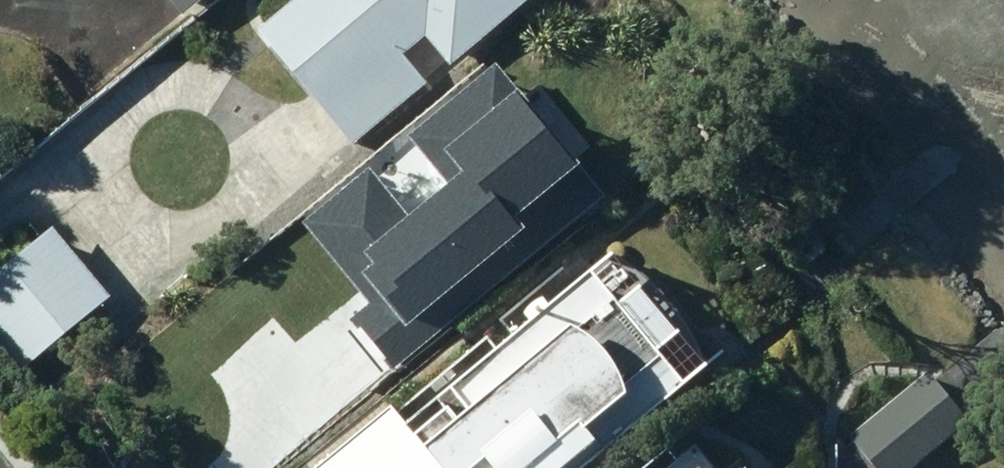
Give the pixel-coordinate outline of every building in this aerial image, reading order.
[(198,21),(224,0),(181,0),(198,21)] [(272,35),(361,145),(436,84),(414,57),(440,36),(466,68),(549,0),(315,0),(272,35)] [(488,80),(444,114),(463,138),(506,104),(488,80)] [(540,88),(437,170),(501,250),(604,168),(540,88)] [(0,285),(0,326),(37,371),(122,301),(64,232),(0,285)] [(471,237),(407,290),(437,326),(501,273),(471,237)] [(620,450),(625,457),(728,375),(640,264),(426,434),(411,414),(343,467),(597,467),(620,450)] [(858,440),(878,467),(924,467),(978,428),(942,379),(858,440)] [(710,453),(691,467),(722,467),(710,453)]
